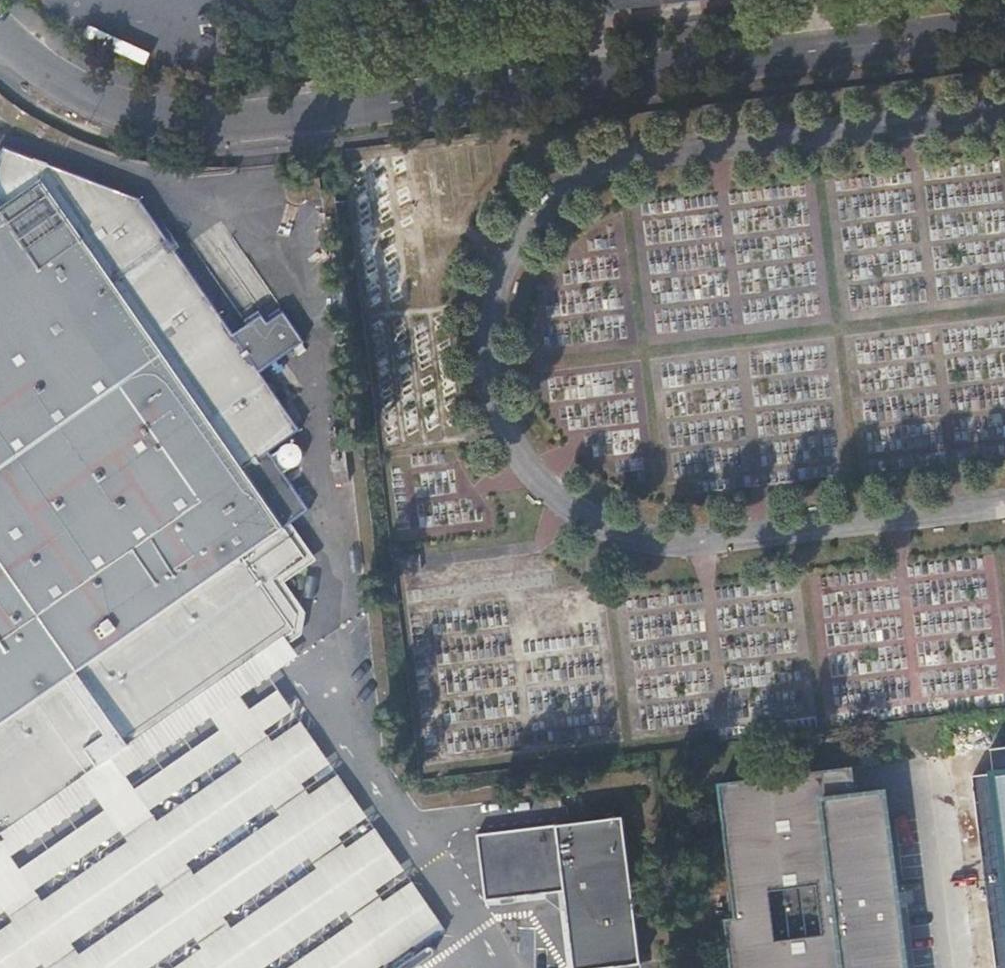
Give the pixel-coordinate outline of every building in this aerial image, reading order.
[(296,630),(298,614),(275,580),(306,558),(285,527),(310,509),(285,472),(292,468),(295,467),(297,466),(299,465),(301,463),(303,459),(303,456),(303,452),(302,451),(301,448),(299,446),(298,445),(296,444),(292,443),(289,443),(287,443),(285,444),(283,446),(281,448),(279,451),(273,455),(270,451),(301,430),(261,373),(306,341),(285,311),(268,322),(263,314),(235,333),(141,198),(5,146),(0,159),(0,835),(296,630)] [(350,481),(343,430),(330,431),(336,483),(350,481)] [(447,930),(298,716),(327,696),(290,643),(302,635),(307,612),(285,582),(317,560),(292,523),(285,527),(306,558),(275,580),(298,614),(296,630),(0,835),(0,967),(392,967),(447,930)] [(720,783),(737,917),(726,918),(732,967),(908,967),(886,790),(856,794),(853,767),(720,783)] [(635,904),(624,816),(615,817),(614,813),(606,814),(607,818),(477,834),(485,901),(565,891),(572,944),(575,967),(600,967),(642,963),(635,904)]
